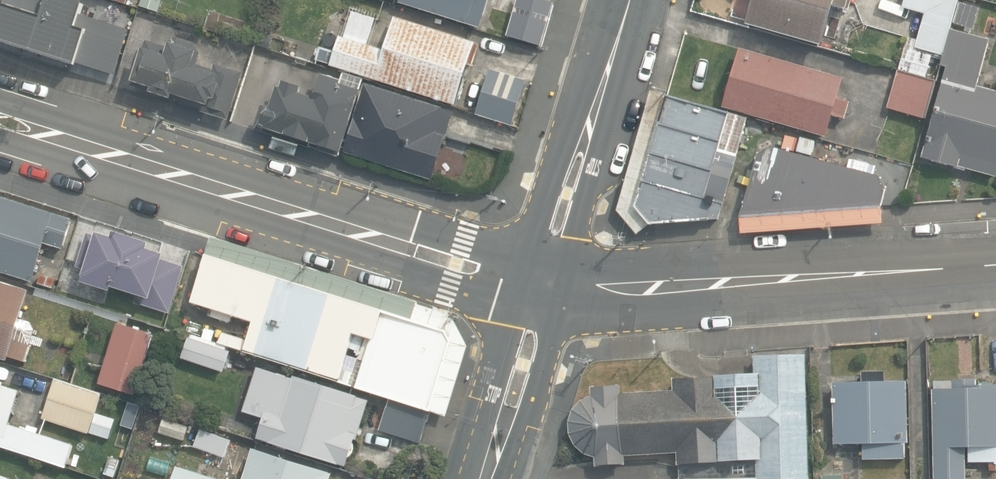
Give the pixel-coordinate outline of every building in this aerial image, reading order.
[(80,64),(81,62),(118,74),(132,29),(85,14),(90,0),(89,0),(7,0),(7,2),(1,0),(0,0),(0,38),(80,64)] [(402,3),(483,27),(493,0),(403,0),(402,3)] [(550,0),(521,0),(510,36),(545,46),(558,2),(550,0)] [(746,24),(823,47),(835,6),(847,9),(849,0),(753,0),(746,24)] [(995,177),(995,91),(977,85),(989,40),(952,30),(954,22),(974,28),(980,9),(960,3),(961,0),(906,0),(904,8),(926,14),(916,48),(944,56),(941,66),(947,67),(922,156),(995,177)] [(317,59),(456,105),(469,66),(473,67),(480,45),(476,43),(396,17),(385,51),(340,36),(334,52),(321,48),(317,59)] [(210,114),(229,120),(244,73),(216,63),(214,68),(198,63),(201,53),(197,43),(177,37),(167,44),(145,39),(133,81),(153,88),(151,92),(173,99),(174,94),(213,106),(210,114)] [(723,107),(827,137),(833,115),(846,119),(851,102),(838,98),(844,78),(740,48),(723,107)] [(513,126),(527,81),(491,69),(476,115),(513,126)] [(887,107),(926,118),(936,81),(898,70),(887,107)] [(265,130),(343,154),(362,90),(342,84),(343,81),(323,74),(316,96),(301,92),(303,87),(286,81),(284,87),(279,86),(272,106),(268,105),(262,125),(266,126),(265,130)] [(346,152),(431,179),(453,112),(443,109),(443,108),(366,83),(346,152)] [(637,206),(651,224),(719,218),(737,155),(729,152),(739,116),(668,96),(637,206)] [(783,148),(795,151),(798,139),(786,136),(783,148)] [(812,156),(816,141),(801,137),(796,152),(812,156)] [(758,155),(742,216),(882,206),(885,190),(877,175),(773,151),(758,155)] [(0,195),(0,271),(32,280),(44,242),(62,247),(72,217),(0,195)] [(150,243),(115,232),(113,238),(97,233),(96,236),(87,233),(76,268),(86,271),(82,282),(111,291),(113,287),(144,297),(141,305),(169,314),(184,266),(163,260),(165,254),(148,249),(150,243)] [(357,387),(433,411),(454,342),(448,330),(308,286),(208,255),(193,302),(253,321),(248,340),(213,330),(211,337),(220,340),(219,343),(340,381),(355,333),(373,339),(357,387)] [(0,281),(0,356),(6,358),(7,354),(25,359),(35,329),(31,321),(18,317),(27,289),(0,281)] [(100,383),(135,394),(154,335),(118,324),(100,383)] [(183,357),(224,372),(231,351),(190,336),(183,357)] [(806,355),(754,357),(754,375),(674,379),(674,390),(621,394),(620,385),(592,387),(592,396),(581,402),(573,410),(570,417),(569,424),(571,435),(576,445),(587,453),(596,456),(597,465),(626,464),(625,456),(677,453),(678,465),(681,465),(681,478),(809,478),(806,355)] [(62,358),(56,378),(71,382),(77,365),(77,363),(62,358)] [(350,469),(372,400),(257,364),(243,410),(264,417),(257,441),(350,469)] [(864,444),(864,459),(905,458),(905,443),(909,442),(908,381),(886,382),(885,371),(863,371),(863,382),(834,383),(835,444),(864,444)] [(935,478),(967,478),(967,460),(990,459),(990,470),(995,469),(995,384),(992,382),(988,382),(985,382),(981,382),(978,384),(977,384),(977,378),(973,379),(973,372),(961,372),(961,379),(952,380),(952,381),(935,381),(935,389),(932,389),(935,478)] [(56,378),(54,377),(42,418),(89,433),(102,392),(91,389),(71,382),(56,378)] [(66,466),(73,443),(38,432),(39,427),(27,423),(25,428),(8,423),(19,389),(2,384),(4,380),(0,379),(0,446),(66,466)] [(421,444),(430,412),(390,399),(380,431),(421,444)] [(126,422),(135,425),(141,410),(132,406),(126,422)] [(161,432),(185,440),(189,427),(165,420),(161,432)] [(195,447),(225,458),(232,440),(202,429),(195,447)] [(334,472),(253,447),(244,478),(332,478),(334,472)] [(115,477),(120,460),(110,457),(105,474),(115,477)] [(178,467),(174,478),(216,478),(178,467)]
